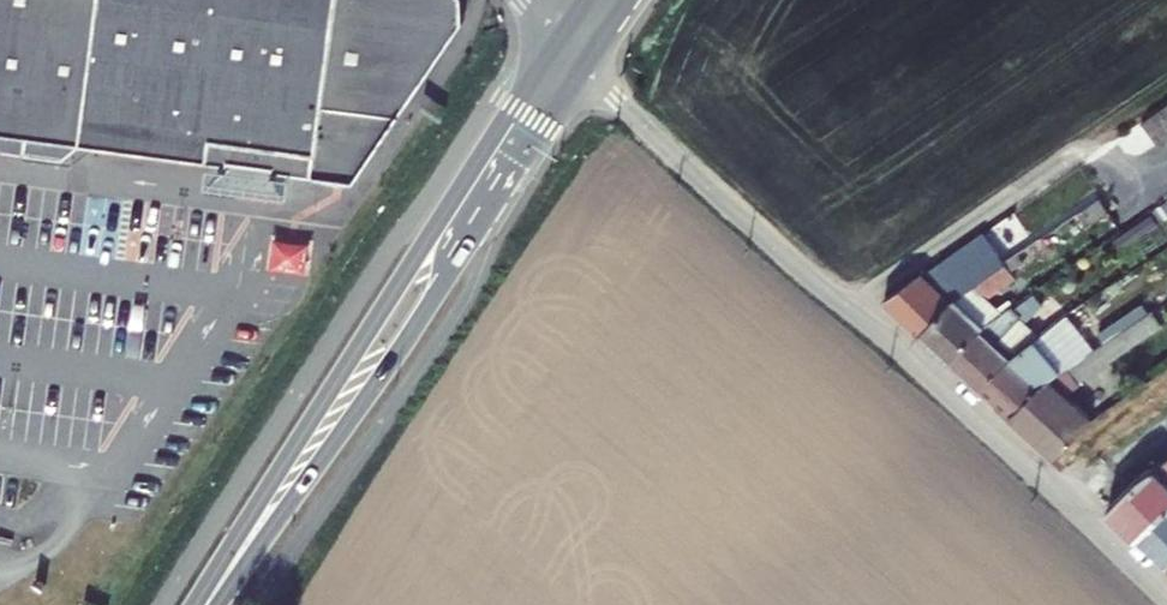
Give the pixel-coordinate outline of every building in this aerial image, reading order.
[(70,159),(89,143),(238,163),(239,159),(282,165),(282,169),(324,175),(331,118),(396,128),(465,18),(468,0),(0,0),(0,149),(70,159)] [(1146,122),(1163,145),(1166,142),(1166,107),(1146,122)] [(331,118),(324,175),(364,180),(396,128),(331,118)] [(955,301),(1013,262),(1049,238),(1117,193),(1103,173),(999,243),(990,230),(929,274),(928,271),(888,299),(926,333),(955,301)] [(273,268),(313,269),(314,234),(274,233),(273,268)] [(926,333),(956,360),(987,328),(1005,316),(991,297),(1023,275),(1013,262),(955,301),(926,333)] [(987,328),(956,360),(986,387),(1032,343),(1037,347),(1056,334),(1054,329),(1055,328),(1026,301),(1005,316),(987,328)] [(1015,414),(1060,455),(1089,424),(1100,416),(1074,393),(1090,382),(1090,380),(1166,327),(1166,323),(1156,307),(1075,361),(1044,383),(1015,414)] [(1075,361),(1056,334),(1037,347),(1032,343),(986,387),(1015,414),(1044,383),(1075,361)] [(1160,463),(1116,508),(1145,536),(1166,513),(1166,470),(1160,463)] [(1145,536),(1166,558),(1166,513),(1145,536)] [(45,528),(30,526),(29,539),(44,541),(45,528)]
